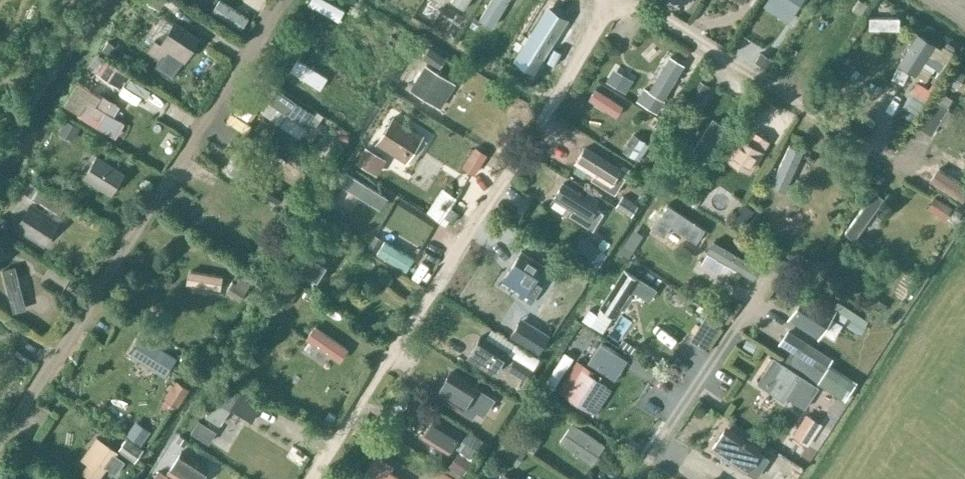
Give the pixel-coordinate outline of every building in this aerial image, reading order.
[(185,9),(168,0),(165,0),(161,7),(180,18),(185,9)] [(309,3),(337,19),(344,8),(331,0),(311,0),(309,3)] [(562,0),(551,0),(523,43),(539,54),(570,5),(562,0)] [(762,6),(789,22),(803,0),(766,0),(762,6)] [(896,11),(867,12),(867,28),(896,28),(896,11)] [(167,49),(184,60),(198,38),(175,23),(165,38),(159,34),(148,51),(161,59),(167,49)] [(935,44),(917,32),(896,64),(915,76),(935,44)] [(644,88),(636,101),(653,113),(684,65),(670,57),(648,91),(644,88)] [(118,88),(127,73),(106,60),(97,74),(118,88)] [(457,83),(424,63),(408,89),(440,109),(457,83)] [(610,64),(604,74),(631,91),(637,81),(610,64)] [(595,85),(588,96),(618,115),(625,104),(595,85)] [(120,105),(100,93),(94,103),(86,99),(77,114),(116,137),(125,122),(114,115),(120,105)] [(924,125),(936,132),(952,105),(940,98),(924,125)] [(392,118),(377,142),(402,157),(417,134),(392,118)] [(770,140),(752,129),(746,140),(738,135),(724,159),(749,174),(770,140)] [(622,152),(634,159),(645,141),(633,134),(622,152)] [(384,158),(365,142),(352,157),(371,173),(384,158)] [(585,147),(575,163),(604,180),(601,186),(615,194),(625,177),(617,172),(619,168),(585,147)] [(803,153),(792,148),(776,184),(787,189),(803,153)] [(123,174),(96,157),(84,176),(111,193),(123,174)] [(25,190),(36,197),(43,186),(32,179),(25,190)] [(597,204),(563,183),(553,198),(582,216),(579,221),(593,230),(603,213),(595,207),(597,204)] [(666,215),(679,223),(691,203),(660,183),(635,224),(654,236),(666,215)] [(851,228),(865,237),(890,199),(876,189),(851,228)] [(633,213),(639,199),(620,190),(613,204),(633,213)] [(924,204),(944,212),(948,202),(927,194),(924,204)] [(49,223),(52,219),(31,207),(18,227),(39,240),(41,236),(48,241),(57,228),(49,223)] [(357,217),(351,228),(382,243),(388,232),(380,228),(383,220),(364,210),(360,218),(357,217)] [(632,225),(619,244),(629,251),(643,232),(632,225)] [(591,238),(575,253),(590,269),(606,253),(591,238)] [(761,265),(715,238),(702,261),(733,279),(739,269),(754,278),(761,265)] [(304,250),(292,270),(314,285),(329,260),(321,255),(319,259),(304,250)] [(507,274),(524,285),(518,296),(530,303),(541,286),(534,282),(544,265),(521,251),(507,274)] [(17,263),(3,266),(14,310),(27,307),(23,290),(29,288),(26,275),(20,277),(17,263)] [(227,272),(191,267),(188,283),(225,289),(227,272)] [(609,319),(615,308),(617,310),(630,289),(649,300),(656,289),(623,269),(603,301),(596,296),(589,307),(609,319)] [(833,313),(802,294),(787,318),(818,338),(833,313)] [(317,323),(308,337),(342,359),(351,346),(317,323)] [(833,358),(787,329),(778,343),(781,345),(778,350),(826,381),(829,375),(824,372),(833,358)] [(509,350),(481,332),(469,352),(496,370),(509,350)] [(162,376),(162,354),(135,354),(135,370),(139,370),(139,380),(136,380),(137,394),(155,393),(154,376),(162,376)] [(818,386),(773,357),(756,383),(784,400),(786,397),(804,408),(818,386)] [(587,407),(603,383),(582,370),(567,394),(587,407)] [(474,389),(456,378),(450,375),(438,394),(462,408),(474,389)] [(207,416),(220,425),(232,406),(253,420),(261,408),(226,385),(207,416)] [(808,447),(823,425),(807,414),(792,436),(808,447)] [(447,452),(460,432),(435,416),(422,437),(447,452)] [(573,421),(560,442),(593,463),(606,443),(573,421)] [(725,424),(709,448),(745,472),(746,471),(756,478),(757,475),(763,478),(775,478),(782,467),(759,452),(761,448),(725,424)] [(97,436),(80,458),(87,463),(81,471),(83,473),(78,478),(98,478),(107,467),(115,473),(125,460),(116,454),(118,451),(97,436)] [(169,471),(181,478),(200,478),(208,467),(182,450),(169,471)] [(436,478),(462,478),(443,468),(436,478)] [(154,478),(170,478),(172,476),(159,469),(154,478)] [(506,470),(501,478),(523,478),(506,470)]
